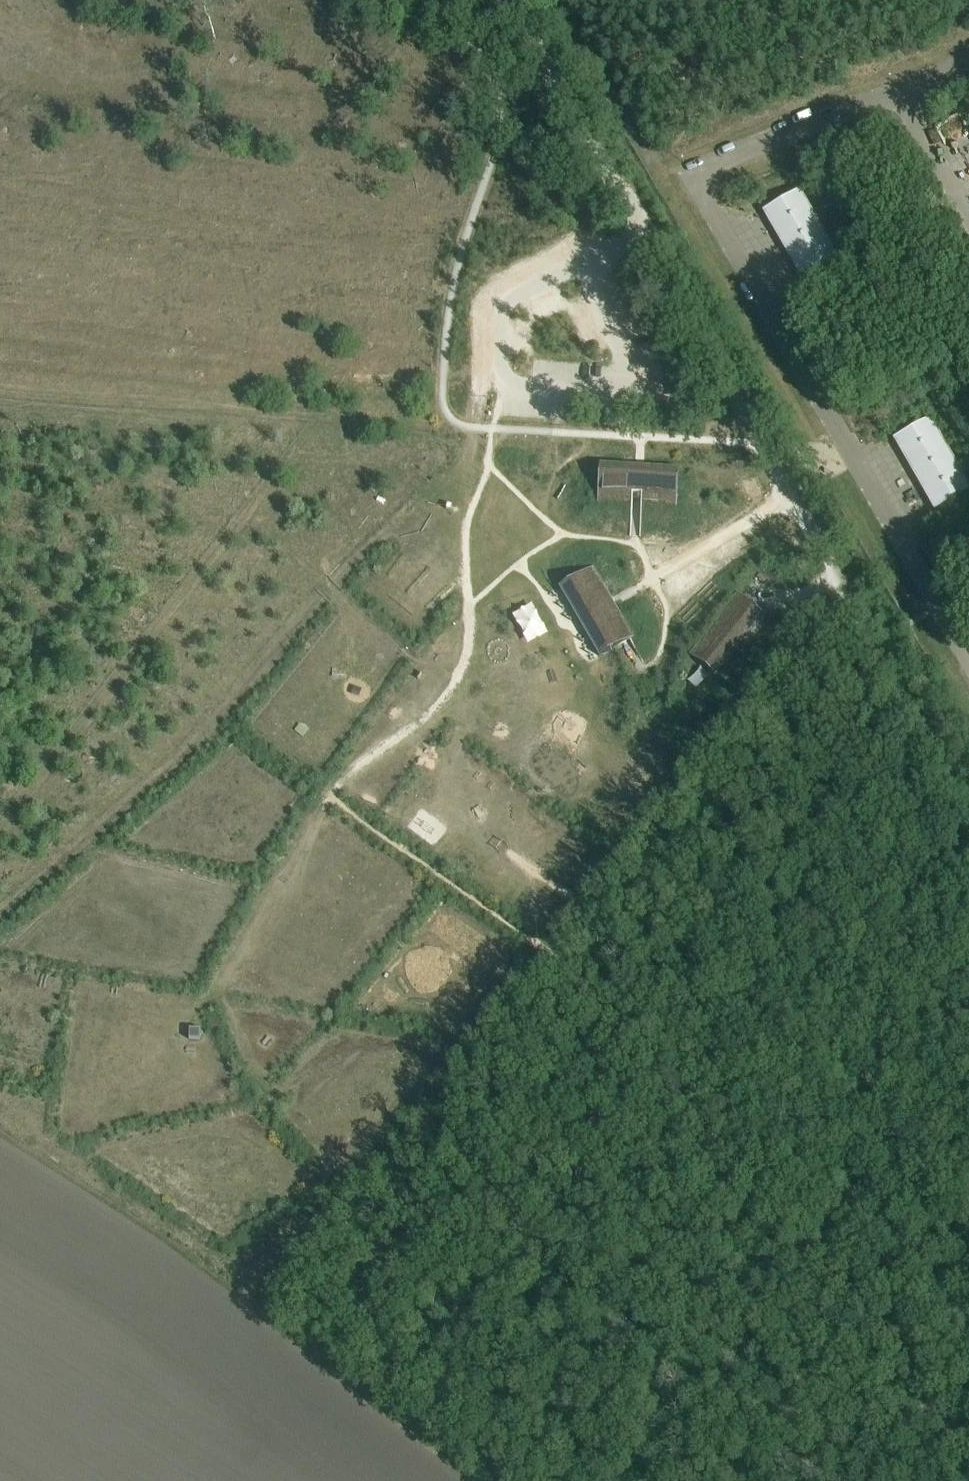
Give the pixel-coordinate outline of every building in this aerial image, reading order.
[(763,212),(804,283),(842,262),(800,190),(763,212)] [(934,511),(968,490),(968,483),(931,417),(893,438),(934,511)] [(640,467),(600,465),(598,503),(634,505),(676,508),(679,470),(640,467)] [(593,569),(559,588),(580,624),(600,658),(633,639),(612,604),(593,569)] [(738,595),(689,656),(714,675),(762,614),(738,595)]
